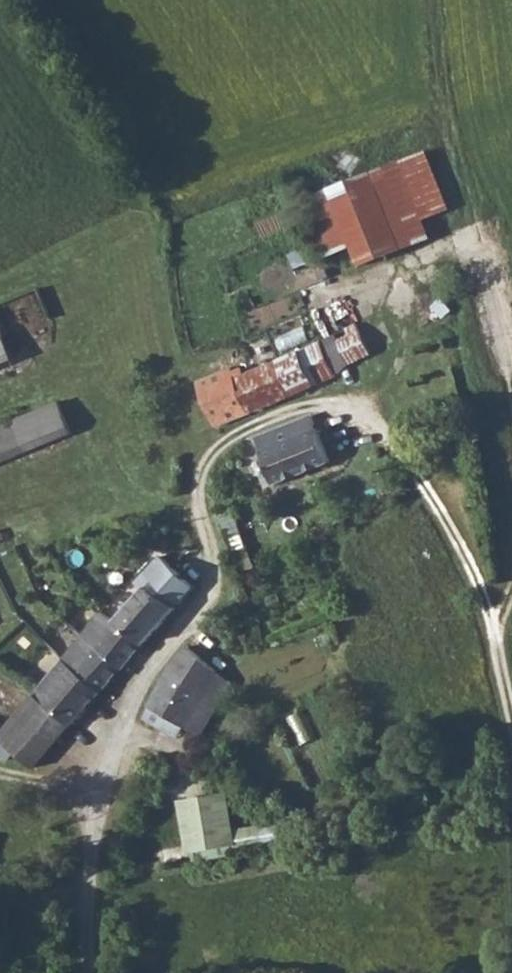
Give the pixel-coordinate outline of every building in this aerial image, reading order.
[(403,163),(289,212),(321,287),(436,237),(403,163)] [(321,287),(289,212),(284,215),(316,289),(321,287)] [(261,319),(278,360),(325,341),(308,300),(261,319)] [(325,341),(278,360),(293,397),(333,381),(353,362),(399,341),(389,315),(325,341)] [(20,374),(0,325),(0,382),(20,374)] [(278,360),(245,373),(235,377),(250,414),(293,397),(278,360)] [(234,372),(199,386),(219,432),(225,430),(227,423),(250,414),(235,377),(234,372)] [(76,433),(63,399),(0,423),(0,462),(76,433)] [(291,427),(310,475),(346,458),(333,434),(326,437),(316,417),(291,427)] [(279,487),(310,475),(291,427),(261,438),(279,487)] [(117,620),(144,644),(178,606),(172,600),(184,589),(164,572),(136,595),(117,620)] [(84,636),(121,669),(144,644),(117,620),(106,611),(84,636)] [(61,660),(99,694),(121,669),(84,636),(61,660)] [(213,666),(183,645),(169,664),(147,705),(182,726),(213,666)] [(69,726),(99,694),(61,660),(32,693),(69,726)] [(69,726),(32,693),(8,712),(8,746),(35,766),(69,726)] [(224,794),(184,800),(194,861),(234,854),(224,794)]
